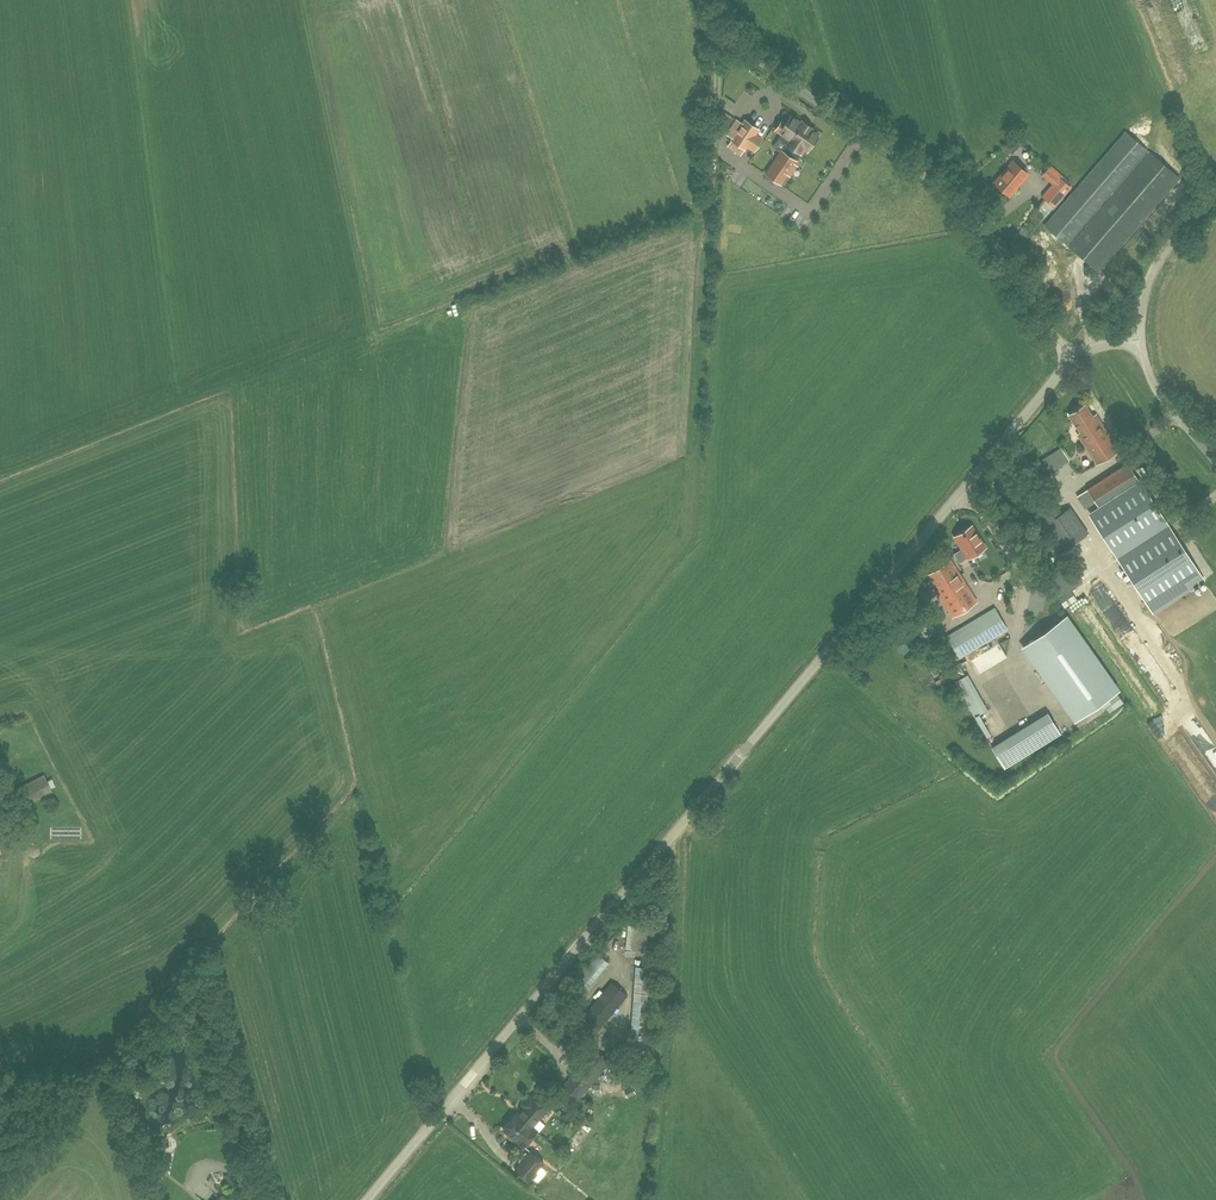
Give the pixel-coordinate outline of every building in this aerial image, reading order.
[(1193,76),(1189,64),(1179,68),(1184,79),(1193,76)] [(752,89),(741,81),(736,87),(747,95),(752,89)] [(807,151),(819,134),(791,116),(786,124),(782,121),(776,130),(783,134),(780,139),(787,143),(766,174),(781,184),(787,174),(790,175),(797,165),(794,164),(797,161),(804,149),(807,151)] [(727,133),(733,137),(728,145),(741,154),(747,145),(754,150),(762,139),(755,134),(759,129),(745,120),(743,123),(737,119),(727,133)] [(1044,225),(1064,242),(1145,148),(1126,132),(1044,225)] [(1148,151),(1067,244),(1099,271),(1180,178),(1148,151)] [(1013,161),(995,183),(1009,196),(1028,174),(1013,161)] [(1066,179),(1051,166),(1043,174),(1044,175),(1044,174),(1055,183),(1043,196),(1054,206),(1070,187),(1064,181),(1066,179)] [(1048,217),(1056,208),(1046,200),(1039,208),(1048,217)] [(1080,432),(1099,420),(1096,414),(1093,416),(1085,404),(1069,415),(1080,432)] [(1097,464),(1119,450),(1099,420),(1080,432),(1078,434),(1097,464)] [(1051,473),(1069,461),(1061,448),(1043,460),(1051,473)] [(1127,462),(1087,488),(1102,511),(1142,485),(1127,462)] [(1042,528),(1058,551),(1090,531),(1074,507),(1064,514),(1048,490),(1027,504),(1042,528)] [(1152,610),(1202,578),(1148,493),(1098,525),(1152,610)] [(972,526),(955,536),(962,549),(954,554),(960,562),(968,557),(968,558),(985,547),(972,526)] [(955,567),(960,563),(956,557),(927,575),(952,617),(977,602),(955,567)] [(1059,597),(1081,582),(1068,561),(1045,575),(1059,597)] [(1008,628),(995,606),(947,635),(960,657),(1008,628)] [(1156,639),(1165,634),(1147,606),(1139,611),(1156,639)] [(1065,619),(1027,647),(1076,717),(1115,689),(1065,619)] [(990,659),(978,665),(983,675),(995,668),(990,659)] [(994,735),(984,715),(991,712),(972,675),(959,681),(988,738),(994,735)] [(1091,712),(1086,715),(1091,723),(1096,720),(1091,712)] [(1004,768),(1066,737),(1054,714),(993,744),(1004,768)] [(22,807),(53,792),(44,774),(13,789),(22,807)] [(580,995),(609,962),(599,954),(571,987),(580,995)] [(647,978),(648,967),(637,967),(635,1028),(649,1029),(650,978),(647,978)] [(628,994),(612,981),(581,1019),(597,1032),(628,994)] [(565,1088),(580,1101),(611,1063),(596,1050),(565,1088)] [(518,1115),(532,1127),(547,1109),(533,1097),(531,1098),(529,1096),(522,1104),(524,1107),(521,1111),(518,1115)] [(537,1131),(532,1127),(518,1115),(516,1114),(504,1129),(509,1133),(506,1135),(514,1142),(517,1140),(524,1146),(537,1131)] [(581,1130),(569,1148),(576,1152),(588,1134),(581,1130)] [(529,1181),(544,1162),(531,1151),(516,1170),(529,1181)] [(152,1191),(166,1169),(157,1163),(143,1185),(152,1191)]
